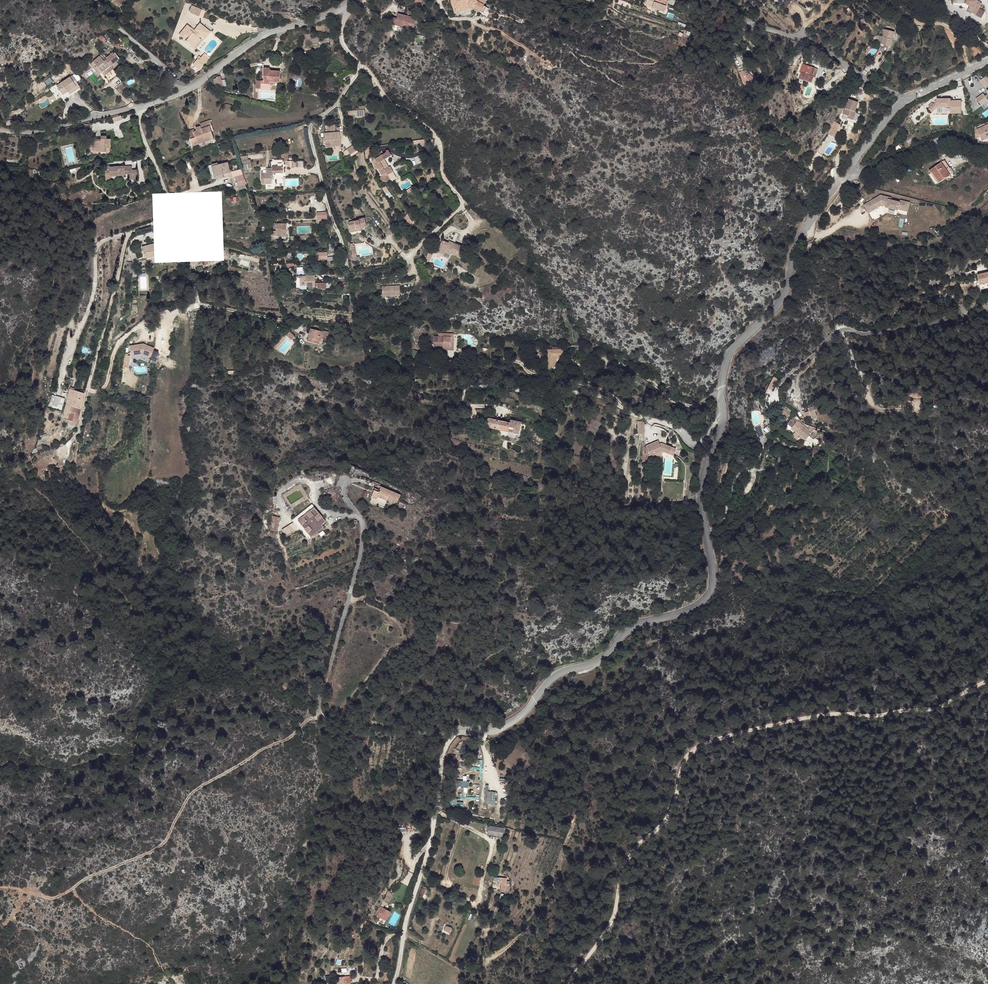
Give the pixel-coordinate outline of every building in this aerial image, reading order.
[(461,11),(459,6),(467,4),(471,6),(480,11),(484,4),(476,0),(451,0),(455,13),(461,11)] [(664,0),(655,0),(653,4),(652,8),(664,12),(665,9),(667,5),(668,1),(664,0)] [(974,0),(953,0),(953,7),(961,7),(975,15),(982,4),(974,0)] [(203,10),(195,6),(192,13),(200,16),(203,10)] [(402,28),(415,30),(418,20),(413,19),(413,18),(404,15),(404,17),(401,16),(400,20),(398,20),(393,18),(391,24),(403,27),(402,28)] [(184,37),(185,36),(187,34),(190,37),(188,38),(186,40),(192,45),(199,37),(198,36),(200,34),(201,35),(206,39),(212,32),(207,28),(206,29),(200,24),(195,30),(197,31),(195,33),(193,32),(190,29),(192,27),(189,24),(180,33),(184,37)] [(887,29),(884,37),(892,40),(892,43),(896,32),(887,29)] [(202,39),(199,37),(192,45),(195,48),(202,39)] [(884,37),(882,37),(881,44),(891,47),(892,43),(892,40),(884,37)] [(105,60),(110,67),(116,62),(119,60),(113,53),(105,60)] [(200,69),(209,59),(203,55),(201,57),(199,56),(197,55),(197,56),(198,57),(198,58),(194,63),(200,69)] [(93,62),(97,67),(102,73),(110,67),(105,60),(104,61),(100,57),(93,62)] [(804,64),(804,65),(801,75),(799,78),(811,82),(813,76),(815,77),(817,73),(814,72),(815,68),(804,64)] [(113,70),(110,67),(102,73),(105,76),(113,70)] [(269,82),(275,82),(279,82),(280,72),(275,72),(269,71),(270,70),(269,69),(264,68),(264,81),(257,80),(256,84),(255,84),(255,85),(254,85),(254,92),(256,92),(256,89),(269,90),(269,84),(269,82)] [(743,88),(745,91),(748,89),(748,88),(747,86),(752,80),(747,76),(745,70),(739,72),(742,81),(742,82),(745,85),(743,88)] [(57,85),(63,94),(72,89),(75,93),(81,89),(73,76),(57,85)] [(214,79),(216,88),(223,87),(220,76),(216,77),(217,79),(214,79)] [(72,89),(63,94),(65,98),(75,93),(72,89)] [(987,96),(985,94),(978,99),(983,106),(987,103),(987,95),(987,96)] [(931,108),(934,112),(939,106),(952,107),(952,109),(963,109),(963,100),(952,100),(952,98),(939,98),(939,100),(931,108)] [(849,100),(843,115),(848,117),(848,118),(853,121),(856,113),(855,112),(858,103),(849,100)] [(210,124),(212,132),(214,132),(211,121),(200,124),(201,127),(210,124)] [(837,137),(840,123),(832,122),(829,135),(837,137)] [(214,139),(212,132),(210,124),(201,127),(196,128),(197,129),(189,132),(193,146),(207,141),(213,139),(214,139)] [(975,130),(977,137),(982,135),(984,139),(987,137),(987,125),(975,130)] [(327,135),(328,150),(339,149),(338,135),(327,135)] [(96,139),(96,137),(92,137),(91,147),(96,147),(96,149),(101,149),(101,151),(106,151),(106,150),(106,147),(110,147),(111,139),(106,139),(106,136),(101,136),(101,137),(101,139),(96,139)] [(350,154),(358,151),(355,145),(348,148),(350,154)] [(376,170),(378,169),(382,177),(387,174),(388,176),(393,172),(390,167),(389,168),(384,161),(390,157),(391,156),(389,153),(389,152),(384,155),(382,151),(377,154),(378,154),(371,158),(373,161),(376,160),(378,164),(374,166),(376,170)] [(250,156),(243,156),(244,169),(251,168),(250,156)] [(942,162),(948,172),(951,170),(944,161),(942,162)] [(929,171),(931,174),(932,173),(939,183),(948,176),(950,175),(948,172),(942,162),(929,171)] [(214,166),(212,166),(215,179),(223,177),(223,175),(230,174),(228,163),(218,165),(218,163),(214,164),(214,166)] [(105,172),(105,175),(125,174),(125,171),(124,165),(115,166),(115,168),(110,168),(110,172),(105,172)] [(261,173),(261,184),(266,184),(272,184),(272,180),(271,177),(273,177),(273,173),(283,173),(283,166),(273,167),(273,168),(267,169),(267,173),(261,173)] [(932,173),(931,174),(938,183),(939,183),(932,173)] [(243,175),(239,176),(235,178),(238,187),(246,184),(243,175)] [(865,205),(870,213),(883,205),(888,207),(887,208),(898,210),(899,209),(908,211),(910,203),(901,200),(900,202),(890,200),(890,198),(881,196),(865,205)] [(979,211),(982,216),(987,211),(987,204),(979,211)] [(350,234),(357,233),(357,231),(361,230),(367,229),(365,219),(359,220),(359,222),(355,223),(348,224),(350,234)] [(286,236),(286,233),(282,233),(282,224),(276,224),(276,230),(273,230),(273,236),(277,236),(286,236)] [(155,242),(155,243),(157,253),(164,251),(162,240),(155,242)] [(438,252),(445,255),(446,252),(451,254),(452,253),(462,257),(465,249),(455,244),(455,245),(449,243),(443,240),(438,252)] [(155,243),(142,247),(143,253),(145,253),(146,259),(158,256),(157,253),(155,243)] [(205,265),(222,257),(220,252),(203,260),(205,265)] [(976,275),(978,285),(987,283),(987,273),(976,275)] [(315,276),(309,276),(305,277),(300,277),(301,286),(307,285),(307,287),(316,287),(315,283),(315,276)] [(402,296),(401,286),(393,287),(394,288),(389,289),(389,287),(383,287),(384,297),(402,296)] [(310,329),(310,333),(311,333),(310,337),(309,341),(313,342),(314,339),(321,341),(322,338),(323,331),(310,329)] [(451,346),(452,337),(434,336),(434,348),(444,348),(444,346),(451,346)] [(142,345),(129,347),(131,356),(141,355),(150,358),(153,349),(142,345)] [(563,355),(562,349),(547,350),(548,367),(554,367),(554,356),(563,355)] [(563,357),(563,355),(554,356),(554,367),(556,367),(555,358),(563,357)] [(770,388),(774,390),(780,380),(775,377),(770,388)] [(84,393),(74,390),(70,389),(68,397),(66,404),(72,406),(80,409),(84,393)] [(52,395),(52,397),(49,407),(62,410),(63,405),(59,404),(61,397),(52,395)] [(63,416),(68,417),(69,413),(70,413),(72,406),(66,404),(64,411),(63,416)] [(78,418),(80,409),(72,406),(70,413),(69,416),(78,418)] [(782,406),(779,410),(787,418),(791,414),(782,406)] [(813,406),(808,408),(809,411),(810,416),(816,414),(813,406)] [(787,418),(779,410),(777,412),(786,420),(787,418)] [(77,423),(78,418),(69,416),(69,418),(68,424),(69,424),(67,428),(74,430),(76,423),(77,423)] [(791,428),(798,421),(793,417),(787,424),(791,428)] [(488,418),(486,426),(508,431),(510,423),(488,418)] [(521,423),(510,420),(510,423),(508,431),(518,434),(521,423)] [(796,431),(802,424),(798,421),(791,428),(792,428),(796,431)] [(801,436),(808,429),(802,424),(796,431),(801,436)] [(639,426),(633,426),(635,440),(639,439),(640,450),(642,450),(639,426)] [(806,440),(812,432),(808,429),(801,436),(806,440)] [(655,444),(644,450),(650,462),(654,459),(654,458),(659,455),(661,455),(672,458),(674,451),(662,447),(662,449),(659,448),(660,447),(659,446),(657,447),(655,444)] [(462,463),(464,454),(451,451),(449,458),(454,460),(462,463)] [(380,490),(378,489),(377,491),(375,490),(371,497),(376,499),(378,496),(387,500),(388,499),(397,503),(401,495),(381,487),(380,490)] [(299,520),(308,532),(310,531),(313,535),(322,528),(320,525),(322,524),(326,521),(315,508),(299,520)] [(278,531),(280,517),(273,516),(271,530),(278,531)] [(495,804),(495,791),(488,791),(489,785),(485,785),(485,804),(495,804)] [(486,836),(500,839),(502,830),(488,827),(486,836)] [(495,880),(494,886),(501,888),(499,893),(508,896),(510,890),(507,888),(508,883),(495,880)] [(387,890),(381,887),(377,894),(381,897),(387,890)] [(387,904),(378,902),(376,912),(380,913),(379,918),(384,918),(387,904)] [(445,925),(443,932),(450,934),(452,928),(445,925)]
